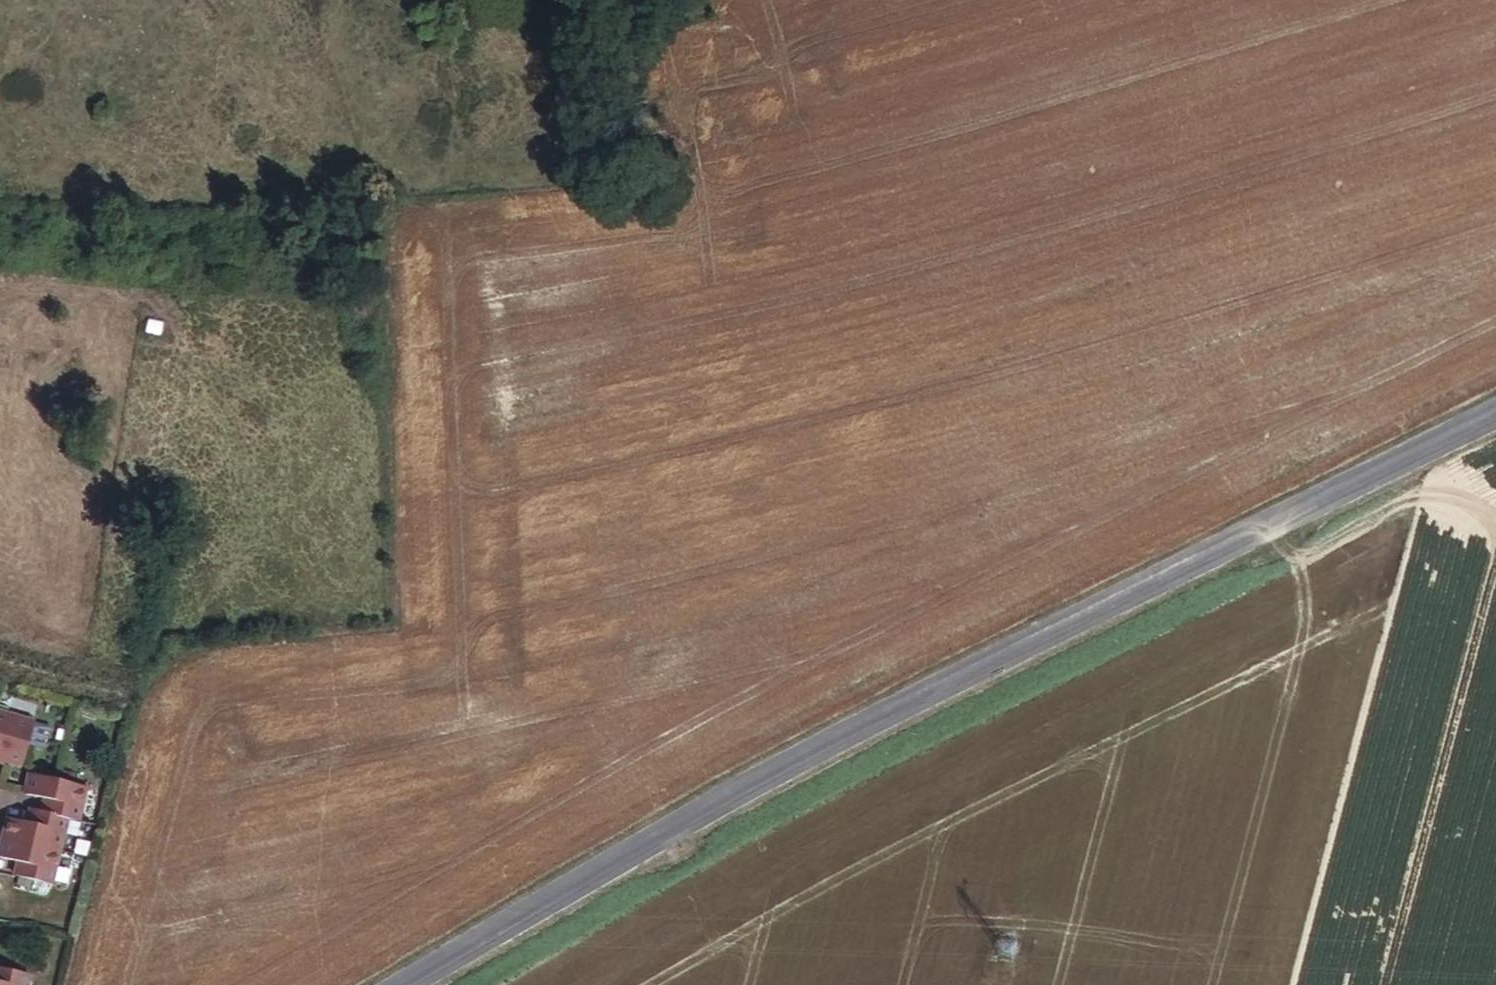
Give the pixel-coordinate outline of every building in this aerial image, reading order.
[(0,714),(0,761),(6,762),(19,720),(0,714)] [(14,775),(9,796),(25,801),(17,832),(0,828),(0,869),(2,870),(0,878),(0,879),(32,888),(50,822),(60,825),(69,790),(14,775)] [(21,973),(0,968),(0,984),(17,984),(21,973)]
